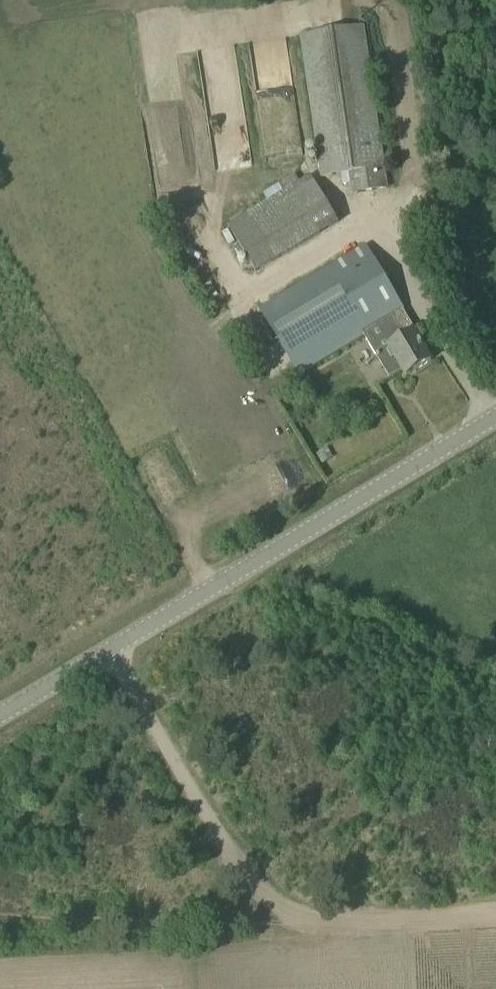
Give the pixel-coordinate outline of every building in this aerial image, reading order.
[(299,36),(320,178),(348,174),(351,194),(387,189),(363,27),(299,36)] [(283,191),(227,224),(256,273),(339,224),(310,175),(299,182),(294,175),(279,184),(283,191)] [(348,257),(260,309),(289,358),(299,375),(364,336),(390,378),(403,371),(406,376),(431,361),(411,328),(413,327),(366,247),(348,257)] [(327,449),(317,455),(321,463),(331,456),(327,449)]
